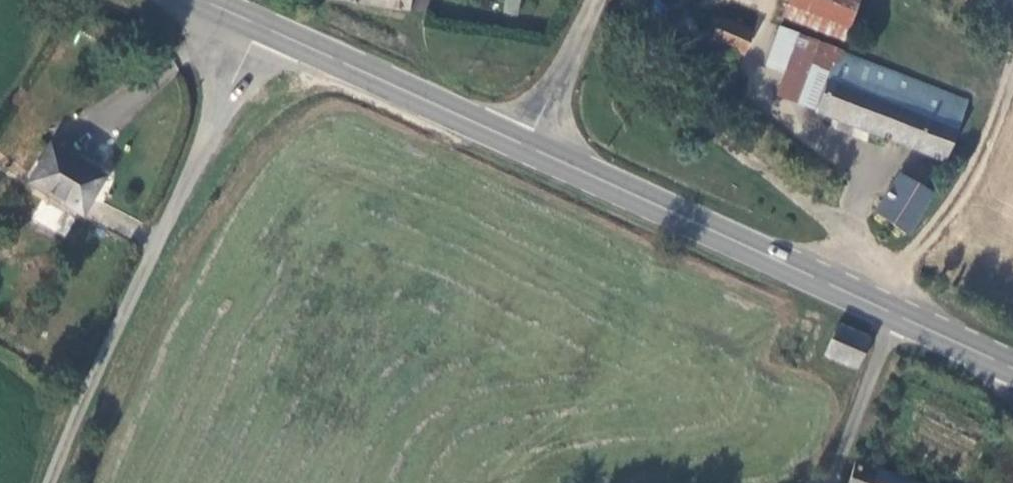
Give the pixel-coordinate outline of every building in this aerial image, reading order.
[(405,9),(407,0),(349,0),(405,9)] [(520,0),(504,0),(503,14),(518,15),(520,0)] [(858,0),(790,0),(787,8),(847,30),(858,0)] [(984,0),(970,0),(968,3),(970,9),(975,12),(980,11),(984,7),(985,2),(984,0)] [(755,27),(720,10),(710,32),(745,48),(755,27)] [(819,106),(943,154),(962,118),(970,95),(782,22),(770,57),(791,67),(784,88),(819,103),(819,106)] [(716,80),(728,53),(720,49),(707,75),(716,80)] [(26,180),(79,215),(104,178),(87,166),(85,170),(48,146),(26,180)] [(893,160),(902,166),(914,173),(920,163),(899,150),(893,160)] [(902,166),(876,206),(904,229),(936,173),(920,163),(914,173),(902,166)] [(39,201),(31,221),(65,236),(74,216),(39,201)] [(868,343),(838,332),(827,360),(858,373),(868,343)] [(850,482),(903,482),(855,465),(850,482)]
